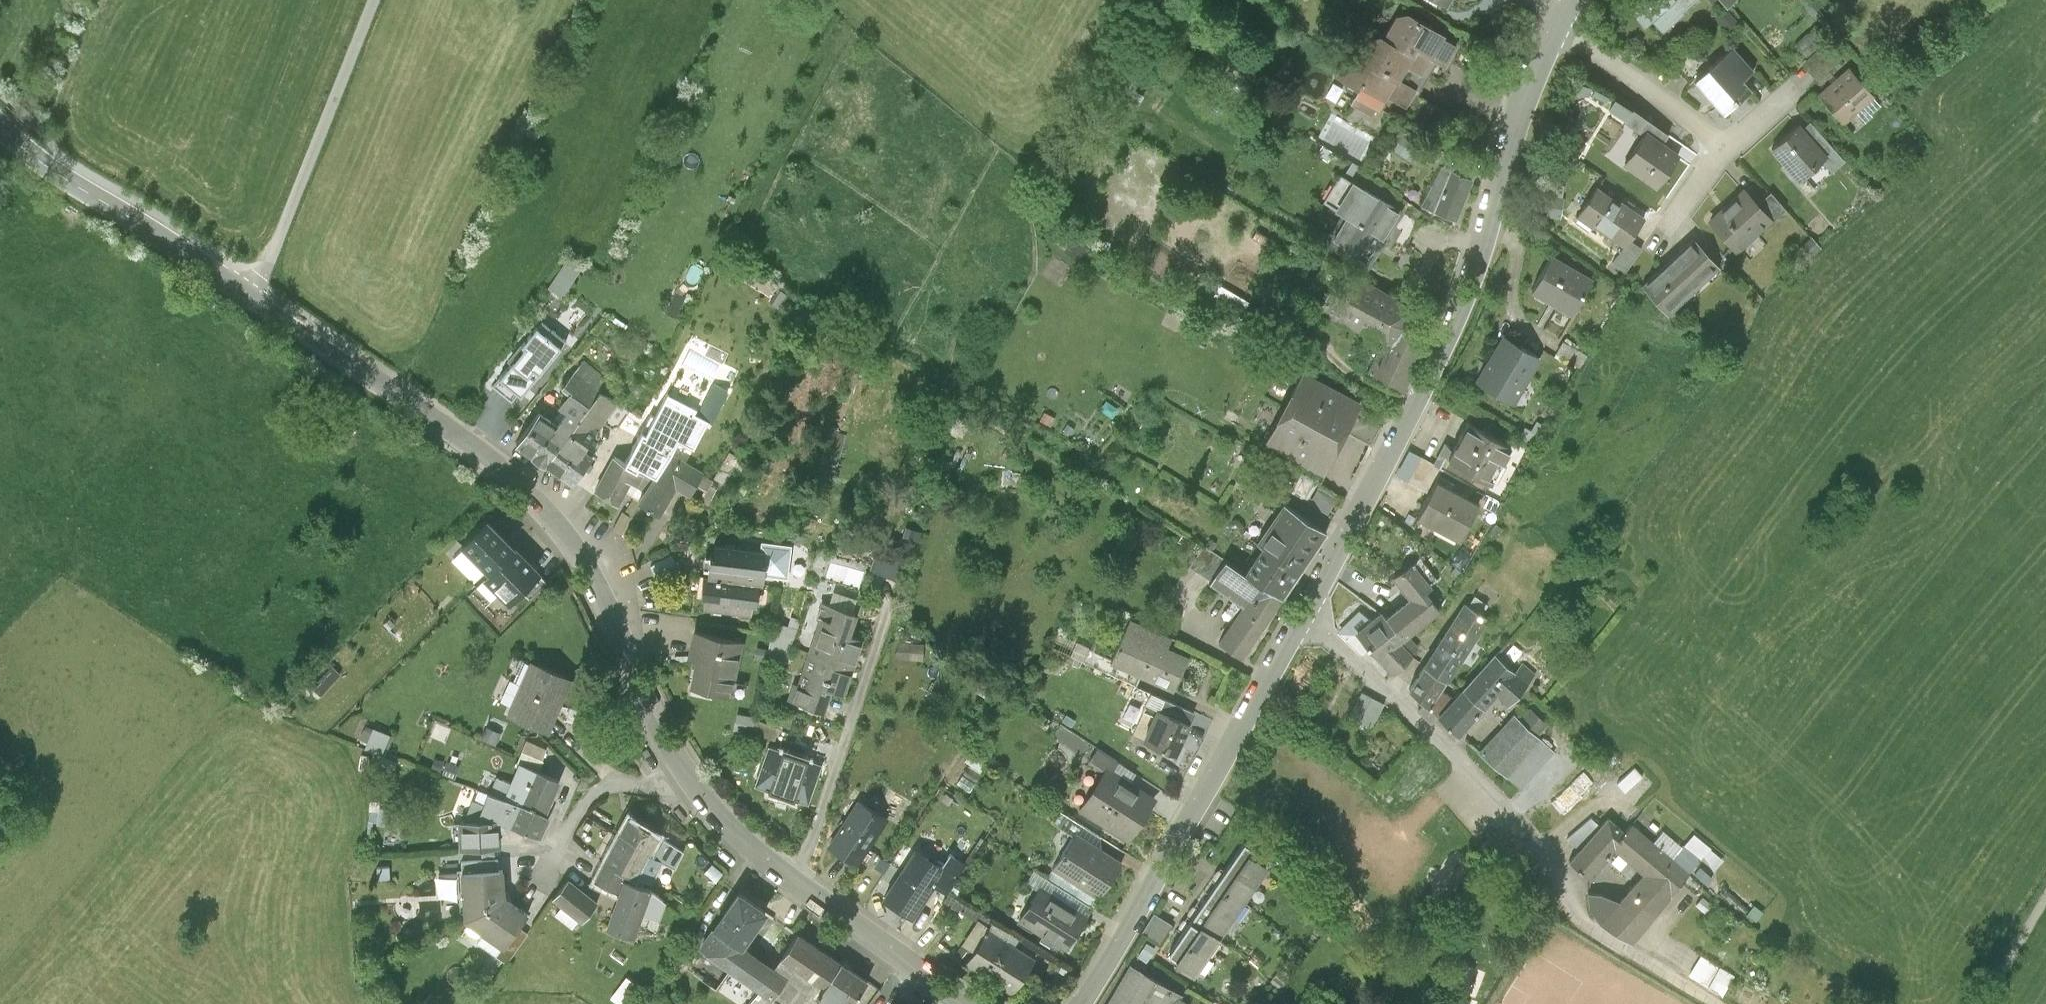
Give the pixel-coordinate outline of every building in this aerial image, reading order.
[(1631,7),(1646,25),(1653,18),(1663,29),(1697,0),(1639,0),(1631,7)] [(1737,19),(1724,5),(1715,13),(1727,27),(1737,19)] [(1428,57),(1445,67),(1457,46),(1444,38),(1446,34),(1408,12),(1395,15),(1383,37),(1413,54),(1415,50),(1428,57)] [(1421,69),(1428,57),(1415,50),(1413,54),(1383,37),(1380,35),(1368,38),(1358,55),(1378,66),(1396,77),(1406,61),(1421,69)] [(1729,44),(1692,75),(1721,110),(1750,86),(1743,77),(1751,70),(1729,44)] [(1378,66),(1358,55),(1355,53),(1347,55),(1335,74),(1351,84),(1348,89),(1356,94),(1352,101),(1372,113),(1385,93),(1405,105),(1414,89),(1396,77),(1378,66)] [(1848,69),(1820,98),(1843,121),(1872,92),(1848,69)] [(1627,119),(1632,111),(1615,99),(1610,107),(1627,119)] [(1646,131),(1661,141),(1666,133),(1632,111),(1627,119),(1626,120),(1645,133),(1646,131)] [(1810,123),(1803,130),(1825,155),(1820,159),(1832,172),(1844,160),(1810,123)] [(1782,140),(1772,150),(1799,179),(1809,170),(1820,159),(1825,155),(1803,130),(1799,125),(1782,140)] [(1645,133),(1624,162),(1655,184),(1677,153),(1661,141),(1646,131),(1645,133)] [(1398,137),(1391,148),(1409,159),(1416,148),(1398,137)] [(1454,158),(1450,170),(1472,178),(1477,166),(1454,158)] [(1351,164),(1343,177),(1363,188),(1370,175),(1351,164)] [(1450,170),(1442,167),(1423,208),(1457,224),(1475,179),(1472,178),(1450,170)] [(1343,177),(1340,175),(1325,201),(1342,211),(1324,242),(1365,267),(1400,211),(1363,188),(1343,177)] [(1642,214),(1597,184),(1579,210),(1623,241),(1627,236),(1642,214)] [(1743,189),(1710,218),(1737,249),(1770,219),(1757,204),(1743,189)] [(1558,212),(1562,194),(1549,192),(1546,210),(1558,212)] [(1769,193),(1757,204),(1770,219),(1783,208),(1769,193)] [(1639,244),(1627,236),(1623,241),(1610,260),(1623,269),(1639,244)] [(1691,238),(1641,281),(1666,309),(1716,265),(1691,238)] [(1591,279),(1551,256),(1533,287),(1573,310),(1591,279)] [(544,285),(559,295),(578,267),(563,257),(544,285)] [(1362,279),(1339,270),(1320,310),(1384,342),(1392,345),(1399,330),(1409,309),(1362,279)] [(1236,294),(1202,277),(1193,296),(1226,313),(1236,294)] [(1427,342),(1399,330),(1392,345),(1384,342),(1368,376),(1404,392),(1427,342)] [(559,350),(534,331),(520,349),(522,350),(508,368),(506,366),(491,385),(494,387),(492,389),(514,406),(559,350)] [(1539,353),(1507,334),(1480,379),(1513,398),(1539,353)] [(1583,354),(1561,341),(1555,351),(1577,364),(1583,354)] [(561,392),(569,399),(586,410),(597,394),(607,380),(582,363),(561,392)] [(1360,403),(1303,373),(1266,442),(1323,472),(1345,432),(1356,411),(1360,403)] [(707,421),(722,396),(707,387),(693,412),(707,421)] [(586,410),(577,422),(597,435),(617,406),(597,394),(586,410)] [(551,425),(538,416),(517,448),(546,468),(577,422),(586,410),(569,399),(551,425)] [(1381,425),(1356,411),(1345,432),(1370,445),(1381,425)] [(671,414),(666,426),(672,428),(668,435),(678,440),(670,455),(685,463),(702,430),(671,414)] [(666,426),(649,416),(622,466),(636,474),(638,471),(656,481),(670,455),(678,440),(668,435),(672,428),(666,426)] [(1531,429),(1524,425),(1519,435),(1534,443),(1545,424),(1536,420),(1531,429)] [(1510,441),(1469,421),(1450,459),(1488,478),(1490,480),(1510,441)] [(577,422),(546,468),(572,485),(590,459),(584,455),(597,435),(577,422)] [(1439,454),(1433,465),(1442,469),(1482,490),(1488,478),(1450,459),(1439,454)] [(670,455),(656,481),(637,510),(659,521),(675,493),(689,501),(702,474),(685,463),(670,455)] [(1408,482),(1428,494),(1434,482),(1442,469),(1433,465),(1422,458),(1408,482)] [(636,474),(622,466),(613,461),(602,481),(627,494),(630,489),(637,492),(643,480),(635,476),(636,474)] [(627,494),(602,481),(594,497),(619,510),(627,494)] [(1477,505),(1434,482),(1428,494),(1418,513),(1460,536),(1477,505)] [(1335,499),(1317,489),(1310,502),(1328,512),(1335,499)] [(1259,544),(1263,547),(1302,571),(1327,533),(1284,506),(1259,544)] [(816,524),(802,521),(799,535),(813,538),(816,524)] [(459,552),(487,581),(513,556),(485,527),(459,552)] [(923,534),(905,528),(895,561),(901,563),(895,581),(908,584),(923,534)] [(1209,538),(1205,545),(1211,549),(1216,542),(1209,538)] [(1302,571),(1263,547),(1244,576),(1258,585),(1257,587),(1268,594),(1270,591),(1284,600),(1302,571)] [(709,563),(707,582),(729,584),(734,584),(738,551),(714,549),(713,563),(709,563)] [(758,587),(762,587),(764,564),(760,564),(761,553),(738,551),(734,584),(758,587)] [(540,580),(515,554),(513,556),(487,581),(484,585),(508,610),(524,596),(540,580)] [(895,561),(876,555),(870,573),(895,581),(901,563),(895,561)] [(1435,578),(1419,557),(1392,578),(1410,601),(1413,605),(1425,594),(1432,589),(1428,584),(1435,578)] [(671,559),(650,569),(655,577),(675,567),(671,559)] [(1211,587),(1243,608),(1257,587),(1258,585),(1244,576),(1227,564),(1211,587)] [(547,587),(540,580),(524,596),(531,603),(547,587)] [(707,582),(703,581),(700,605),(704,606),(703,613),(726,615),(729,584),(707,582)] [(755,610),(758,587),(734,584),(729,584),(726,615),(750,618),(751,610),(755,610)] [(1243,661),(1281,603),(1268,594),(1257,587),(1243,608),(1219,645),(1243,661)] [(1413,605),(1410,601),(1385,622),(1404,644),(1442,612),(1440,610),(1425,594),(1413,605)] [(831,595),(826,609),(851,617),(855,604),(831,595)] [(1486,617),(1466,604),(1446,635),(1466,648),(1486,617)] [(812,653),(856,668),(865,642),(852,638),(858,620),(851,617),(826,609),(821,607),(814,627),(820,629),(812,653)] [(1385,622),(1379,616),(1358,635),(1370,648),(1394,676),(1416,656),(1404,644),(1385,622)] [(1173,642),(1130,623),(1112,663),(1172,690),(1185,661),(1167,654),(1173,642)] [(768,651),(767,657),(787,662),(795,632),(774,627),(768,651)] [(725,697),(736,645),(693,635),(688,660),(687,664),(695,666),(690,690),(725,697)] [(1370,648),(1358,635),(1349,641),(1363,655),(1370,648)] [(1466,648),(1446,635),(1423,670),(1443,683),(1466,648)] [(922,649),(897,646),(895,660),(920,663),(922,649)] [(767,657),(768,651),(756,649),(754,661),(766,663),(767,657)] [(1516,664),(1500,651),(1442,718),(1463,736),(1498,696),(1506,703),(1523,684),(1533,673),(1519,661),(1516,664)] [(845,700),(856,668),(812,653),(795,702),(826,713),(832,695),(845,700)] [(570,682),(530,664),(507,715),(548,733),(570,682)] [(1443,683),(1423,670),(1410,690),(1430,703),(1443,683)] [(1386,705),(1362,693),(1350,720),(1374,731),(1386,705)] [(1165,704),(1160,715),(1190,727),(1194,717),(1165,704)] [(1529,708),(1519,720),(1536,736),(1547,724),(1529,708)] [(1511,713),(1476,749),(1518,788),(1552,751),(1536,736),(1519,720),(1511,713)] [(1190,727),(1160,715),(1147,745),(1176,758),(1190,727)] [(749,735),(752,719),(737,716),(734,732),(749,735)] [(773,745),(779,729),(754,720),(749,735),(749,737),(773,745)] [(388,734),(372,729),(365,749),(381,755),(388,734)] [(521,755),(541,764),(546,752),(526,743),(521,755)] [(821,767),(769,751),(757,787),(810,804),(821,767)] [(1090,765),(1104,773),(1128,787),(1134,775),(1096,753),(1090,765)] [(520,767),(538,775),(543,765),(541,764),(522,756),(517,765),(520,767)] [(1383,771),(1375,764),(1370,771),(1378,777),(1383,771)] [(1535,815),(1550,829),(1597,777),(1582,764),(1535,815)] [(1632,765),(1615,781),(1623,789),(1640,773),(1632,765)] [(488,795),(507,801),(548,815),(561,786),(538,775),(520,767),(513,785),(495,778),(488,795)] [(1128,787),(1104,773),(1079,813),(1129,844),(1154,803),(1128,787)] [(548,815),(507,801),(488,795),(484,806),(473,803),(466,824),(498,820),(498,829),(508,831),(511,825),(545,839),(552,817),(548,815)] [(858,864),(882,826),(862,813),(838,852),(858,864)] [(1054,828),(1072,839),(1091,851),(1093,836),(1062,816),(1054,828)] [(1572,841),(1584,850),(1606,825),(1596,818),(1572,841)] [(1640,872),(1625,891),(1657,917),(1691,876),(1656,845),(1629,824),(1624,830),(1610,819),(1606,825),(1584,850),(1575,862),(1590,874),(1612,849),(1640,872)] [(498,829),(498,820),(466,824),(461,824),(460,849),(500,847),(498,829)] [(626,878),(623,884),(637,888),(651,857),(659,840),(629,820),(619,841),(640,852),(626,878)] [(1667,832),(1656,845),(1691,876),(1714,850),(1696,835),(1685,848),(1667,832)] [(1091,851),(1072,839),(1051,872),(1054,874),(1094,899),(1115,866),(1091,851)] [(682,854),(659,840),(651,857),(637,888),(649,892),(662,864),(675,870),(682,854)] [(640,852),(619,841),(605,867),(626,878),(640,852)] [(1256,851),(1246,844),(1213,892),(1239,910),(1267,870),(1250,859),(1256,851)] [(933,887),(942,872),(913,854),(884,899),(914,917),(933,887)] [(942,872),(933,887),(946,895),(963,867),(950,859),(942,872)] [(462,863),(463,875),(497,873),(496,860),(462,863)] [(626,878),(605,867),(595,885),(613,894),(614,892),(618,894),(623,884),(626,878)] [(463,875),(460,875),(464,925),(505,902),(502,872),(497,873),(463,875)] [(1028,886),(1038,892),(1081,919),(1088,907),(1049,883),(1035,874),(1028,886)] [(1054,874),(1049,883),(1088,907),(1094,899),(1054,874)] [(597,903),(569,880),(554,899),(583,921),(597,903)] [(618,894),(605,929),(634,941),(649,892),(637,888),(623,884),(618,894)] [(1657,917),(1625,891),(1621,896),(1606,892),(1590,893),(1592,909),(1602,924),(1632,948),(1657,917)] [(1081,919),(1038,892),(1018,923),(1061,950),(1081,919)] [(1239,910),(1213,892),(1192,923),(1218,941),(1239,910)] [(739,896),(714,930),(744,951),(768,917),(739,896)] [(483,939),(504,954),(523,927),(529,920),(505,902),(464,925),(483,939)] [(1174,924),(1155,913),(1143,932),(1162,944),(1174,924)] [(963,947),(975,954),(988,934),(990,930),(978,923),(963,947)] [(1192,923),(1168,957),(1194,975),(1218,941),(1192,923)] [(532,934),(523,927),(504,954),(500,960),(509,966),(532,934)] [(798,938),(774,972),(744,951),(714,930),(701,948),(735,972),(721,991),(739,1003),(815,1003),(840,967),(798,938)] [(1010,949),(988,934),(975,954),(968,965),(991,979),(1010,949)] [(504,954),(483,939),(479,945),(500,960),(504,954)] [(1142,946),(1130,966),(1140,971),(1151,951),(1142,946)] [(1032,963),(1010,949),(991,979),(1013,993),(1032,963)] [(1721,992),(1732,972),(1698,953),(1687,973),(1721,992)] [(1129,965),(1108,1003),(1172,1003),(1177,998),(1179,996),(1140,971),(1130,966),(1129,965)] [(840,967),(815,1003),(816,1003),(854,1003),(867,985),(840,967)]
